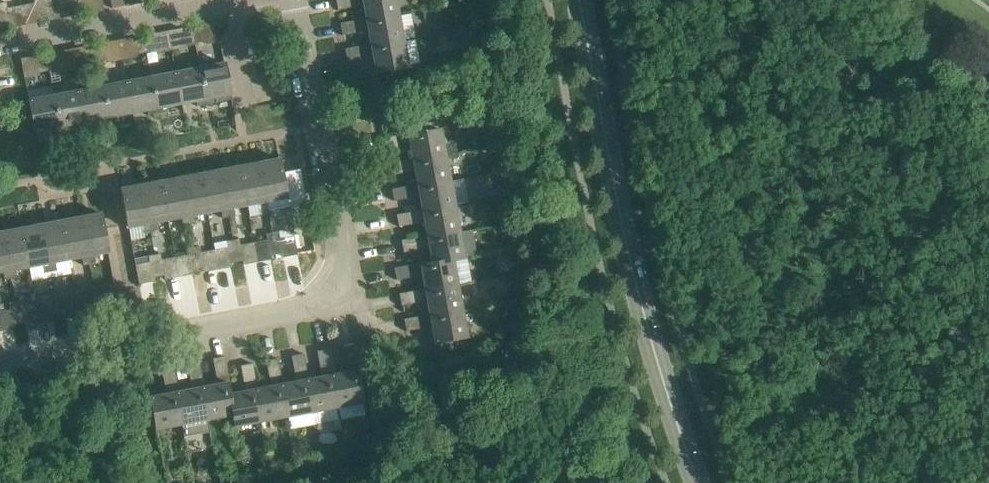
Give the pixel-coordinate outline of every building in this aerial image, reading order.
[(44,17),(41,0),(34,0),(38,18),(44,17)] [(50,16),(47,0),(41,0),(44,17),(50,16)] [(83,10),(81,0),(75,0),(77,11),(83,10)] [(396,0),(336,0),(338,9),(364,4),(366,18),(367,21),(399,15),(396,0)] [(5,24),(11,23),(7,1),(0,3),(5,24)] [(372,46),(404,40),(399,15),(367,21),(366,18),(341,23),(343,35),(368,30),(371,43),(372,46)] [(193,30),(195,42),(206,40),(203,28),(193,30)] [(185,44),(195,42),(193,30),(183,32),(185,44)] [(144,39),(147,52),(157,50),(155,37),(144,39)] [(136,54),(147,52),(144,39),(134,41),(136,54)] [(376,73),(396,69),(409,66),(404,40),(372,46),(371,43),(345,48),(348,60),(373,56),(376,73)] [(95,48),(98,61),(108,59),(106,46),(95,48)] [(87,63),(98,61),(95,48),(85,50),(87,63)] [(47,57),(49,70),(60,68),(57,55),(47,57)] [(39,72),(49,70),(47,57),(36,59),(39,72)] [(216,97),(231,94),(225,62),(200,67),(207,104),(217,102),(216,97)] [(197,106),(207,104),(200,67),(176,72),(182,103),(196,101),(197,106)] [(167,106),(182,103),(176,72),(151,76),(158,113),(168,111),(167,106)] [(148,115),(158,113),(151,76),(127,81),(133,113),(147,110),(148,115)] [(118,115),(133,113),(127,81),(103,86),(110,122),(119,120),(118,115)] [(100,124),(110,122),(103,86),(78,90),(84,122),(99,119),(100,124)] [(70,124),(84,122),(78,90),(54,95),(61,131),(71,129),(70,124)] [(51,133),(61,131),(54,95),(29,99),(35,131),(50,128),(51,133)] [(494,144),(490,127),(482,129),(487,146),(494,144)] [(414,161),(446,155),(441,129),(409,135),(408,133),(382,138),(385,150),(410,145),(413,158),(414,161)] [(418,186),(451,180),(446,155),(414,161),(413,158),(387,163),(389,175),(415,170),(418,184),(418,186)] [(273,200),(287,198),(280,158),(260,162),(268,209),(275,208),(273,200)] [(499,161),(490,163),(492,173),(500,171),(499,161)] [(262,210),(268,209),(260,162),(240,166),(247,205),(261,203),(262,210)] [(234,208),(247,205),(240,166),(220,169),(229,217),(235,215),(234,208)] [(223,218),(229,217),(220,169),(201,173),(208,212),(222,210),(223,218)] [(195,215),(208,212),(201,173),(181,177),(190,224),(196,223),(195,215)] [(184,225),(190,224),(181,177),(161,180),(169,220),(182,217),(184,225)] [(155,222),(169,220),(161,180),(142,184),(150,231),(157,230),(155,222)] [(423,212),(455,206),(451,180),(418,186),(418,184),(392,189),(394,201),(420,196),(422,209),(423,212)] [(144,232),(150,231),(142,184),(121,188),(129,227),(143,225),(144,232)] [(428,238),(460,232),(455,206),(423,212),(422,209),(397,214),(399,226),(425,221),(427,235),(428,238)] [(109,252),(104,228),(101,213),(81,216),(90,264),(96,263),(95,255),(109,252)] [(84,265),(90,264),(81,216),(61,220),(69,259),(82,257),(84,265)] [(55,262),(69,259),(61,220),(42,224),(51,271),(57,270),(55,262)] [(44,272),(51,271),(42,224),(22,227),(30,267),(43,264),(44,272)] [(16,269),(30,267),(22,227),(3,231),(11,278),(18,277),(16,269)] [(465,258),(465,255),(477,253),(473,229),(460,232),(428,238),(427,235),(402,240),(404,252),(429,247),(432,263),(453,259),(453,260),(465,258)] [(11,278),(3,231),(0,232),(0,272),(4,272),(5,280),(11,278)] [(277,254),(283,253),(279,231),(273,232),(277,254)] [(271,255),(277,254),(273,232),(267,233),(271,255)] [(238,261),(244,260),(240,238),(233,240),(238,261)] [(231,262),(238,261),(233,240),(227,241),(231,262)] [(198,269),(204,267),(200,246),(194,247),(198,269)] [(192,270),(198,269),(194,247),(188,248),(192,270)] [(159,276),(165,275),(161,253),(155,254),(159,276)] [(153,277),(159,276),(155,254),(149,255),(153,277)] [(458,285),(453,260),(453,259),(432,263),(421,265),(421,263),(395,267),(397,280),(423,275),(425,288),(426,291),(458,285)] [(104,307),(101,291),(100,285),(94,287),(98,308),(104,307)] [(431,316),(463,310),(458,285),(426,291),(425,288),(399,293),(402,305),(427,300),(430,314),(431,316)] [(92,310),(98,308),(94,287),(88,288),(92,310)] [(101,291),(104,307),(105,311),(119,308),(115,289),(101,291)] [(509,295),(511,301),(522,299),(520,289),(514,290),(509,295)] [(59,316),(65,315),(61,293),(55,294),(59,316)] [(53,317),(59,316),(55,294),(49,295),(53,317)] [(20,323),(26,322),(22,300),(16,301),(20,323)] [(14,324),(20,323),(16,301),(9,303),(14,324)] [(435,343),(455,339),(468,337),(463,310),(431,316),(430,314),(404,319),(407,331),(432,326),(435,343)] [(360,369),(359,363),(355,344),(343,346),(348,371),(334,374),(332,375),(338,407),(349,405),(351,414),(365,412),(363,402),(364,402),(358,370),(360,369)] [(332,375),(334,374),(329,348),(317,351),(322,376),(309,379),(306,379),(312,412),(338,407),(332,375)] [(306,379),(309,379),(304,353),(292,355),(297,381),(283,384),(281,384),(287,417),(312,412),(306,379)] [(230,382),(227,367),(225,356),(213,358),(218,384),(204,386),(202,387),(208,419),(233,415),(233,414),(229,394),(230,394),(228,382),(230,382)] [(281,384),(283,384),(278,358),(266,360),(271,386),(258,388),(255,389),(261,421),(287,417),(281,384)] [(192,389),(179,391),(176,392),(182,424),(184,436),(209,431),(207,419),(208,419),(202,387),(204,386),(200,361),(187,363),(192,389)] [(255,389),(258,388),(253,363),(241,365),(246,391),(230,394),(229,394),(233,414),(233,415),(235,426),(261,421),(255,389)] [(176,392),(179,391),(174,366),(162,368),(167,393),(150,397),(156,429),(182,424),(176,392)]
